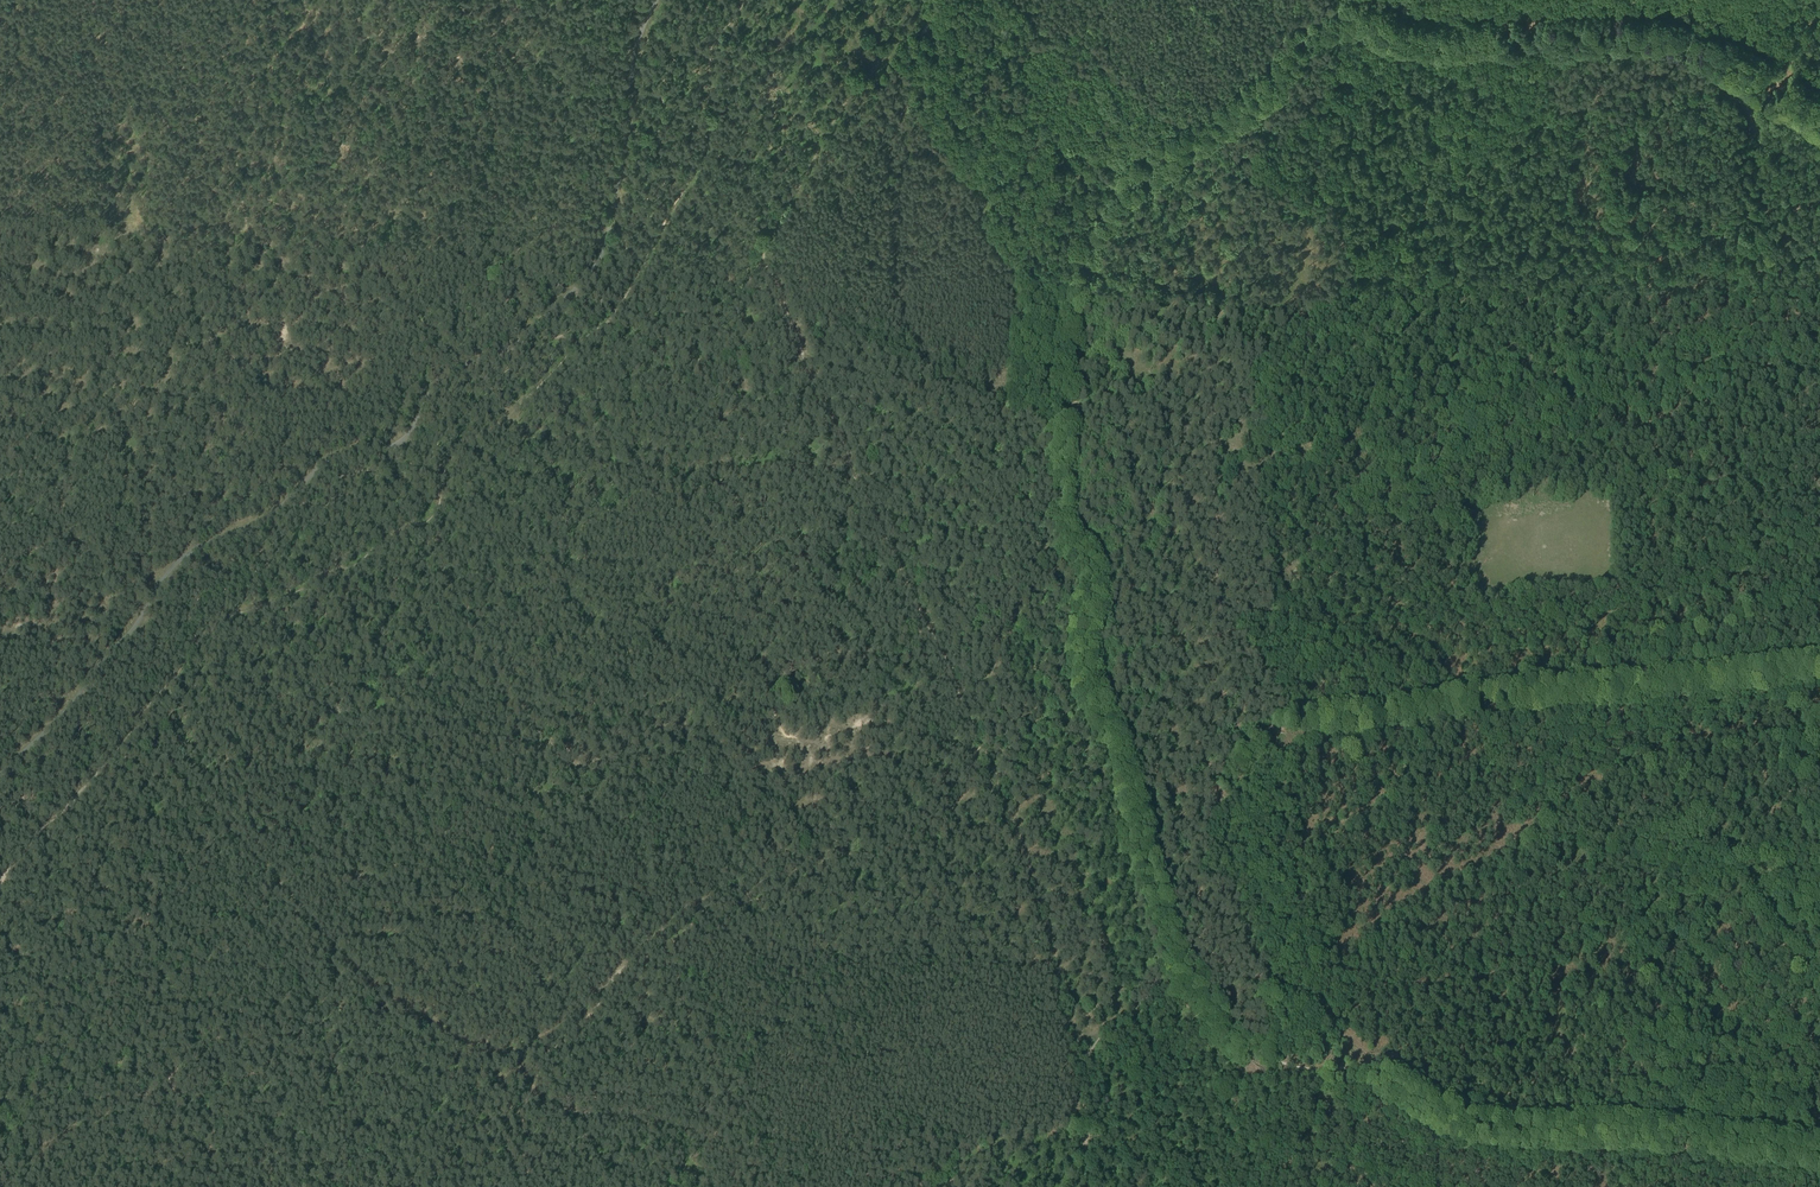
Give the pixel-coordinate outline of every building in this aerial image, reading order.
[(291,329),(285,322),(281,325),(287,333),(291,329)]
